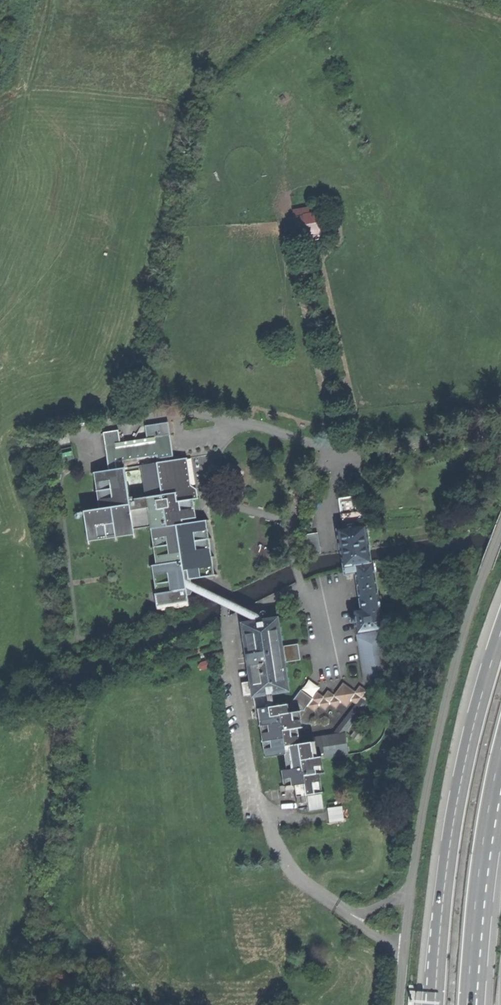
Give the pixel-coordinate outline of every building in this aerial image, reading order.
[(315,212),(295,216),(299,234),(319,230),(315,212)] [(150,427),(152,439),(174,437),(172,424),(150,427)] [(109,431),(110,445),(126,443),(124,429),(109,431)] [(88,510),(91,537),(134,531),(134,527),(149,525),(149,531),(154,530),(159,530),(164,565),(159,566),(163,594),(189,591),(187,578),(191,578),(192,582),(213,579),(205,524),(190,526),(190,521),(195,520),(193,503),(197,502),(196,493),(189,494),(185,462),(177,463),(174,437),(152,439),(126,443),(110,445),(113,469),(103,470),(108,507),(88,510)] [(340,498),(342,514),(358,512),(357,511),(356,503),(355,496),(340,498)] [(366,508),(365,502),(356,503),(357,511),(365,510),(364,509),(366,508)] [(342,514),(344,528),(367,525),(365,510),(357,511),(358,512),(342,514)] [(344,528),(337,529),(340,548),(341,547),(342,552),(344,566),(355,565),(371,562),(370,557),(370,551),(369,545),(370,545),(367,525),(344,528)] [(154,530),(159,566),(164,565),(159,530),(154,530)] [(306,555),(321,553),(317,533),(303,536),(306,555)] [(373,562),(371,562),(355,565),(356,573),(359,601),(379,598),(373,562)] [(345,574),(356,573),(355,565),(344,566),(345,574)] [(381,605),(379,598),(359,601),(360,609),(381,605)] [(360,609),(354,611),(355,617),(355,622),(357,635),(385,631),(381,605),(360,609)] [(253,694),(253,696),(272,693),(288,691),(285,666),(293,665),(292,657),(284,659),(278,619),(243,623),(251,681),(253,694)] [(386,638),(385,631),(357,635),(365,684),(373,683),(381,681),(392,680),(386,638)] [(243,696),(253,694),(251,681),(241,682),(243,696)] [(373,683),(366,693),(372,697),(375,700),(387,685),(381,681),(373,683)] [(317,693),(313,698),(308,705),(314,710),(319,703),(325,708),(329,703),(335,707),(340,701),(346,706),(350,700),(356,705),(361,699),(367,703),(372,697),(366,693),(360,688),(355,694),(343,685),(334,697),(328,692),(324,698),(317,693)] [(290,703),(274,706),(258,708),(260,721),(266,758),(284,755),(286,770),(281,770),(284,787),(293,786),(297,808),(305,807),(303,795),(305,795),(319,793),(320,793),(317,775),(320,774),(317,758),(313,758),(310,743),(298,745),(295,730),(301,729),(298,713),(305,712),(304,709),(308,705),(313,698),(301,690),(290,703)] [(274,706),(272,693),(253,696),(256,721),(260,721),(258,708),(274,706)] [(321,808),(319,793),(305,795),(307,810),(321,808)] [(324,808),(326,823),(341,821),(338,805),(324,808)]
